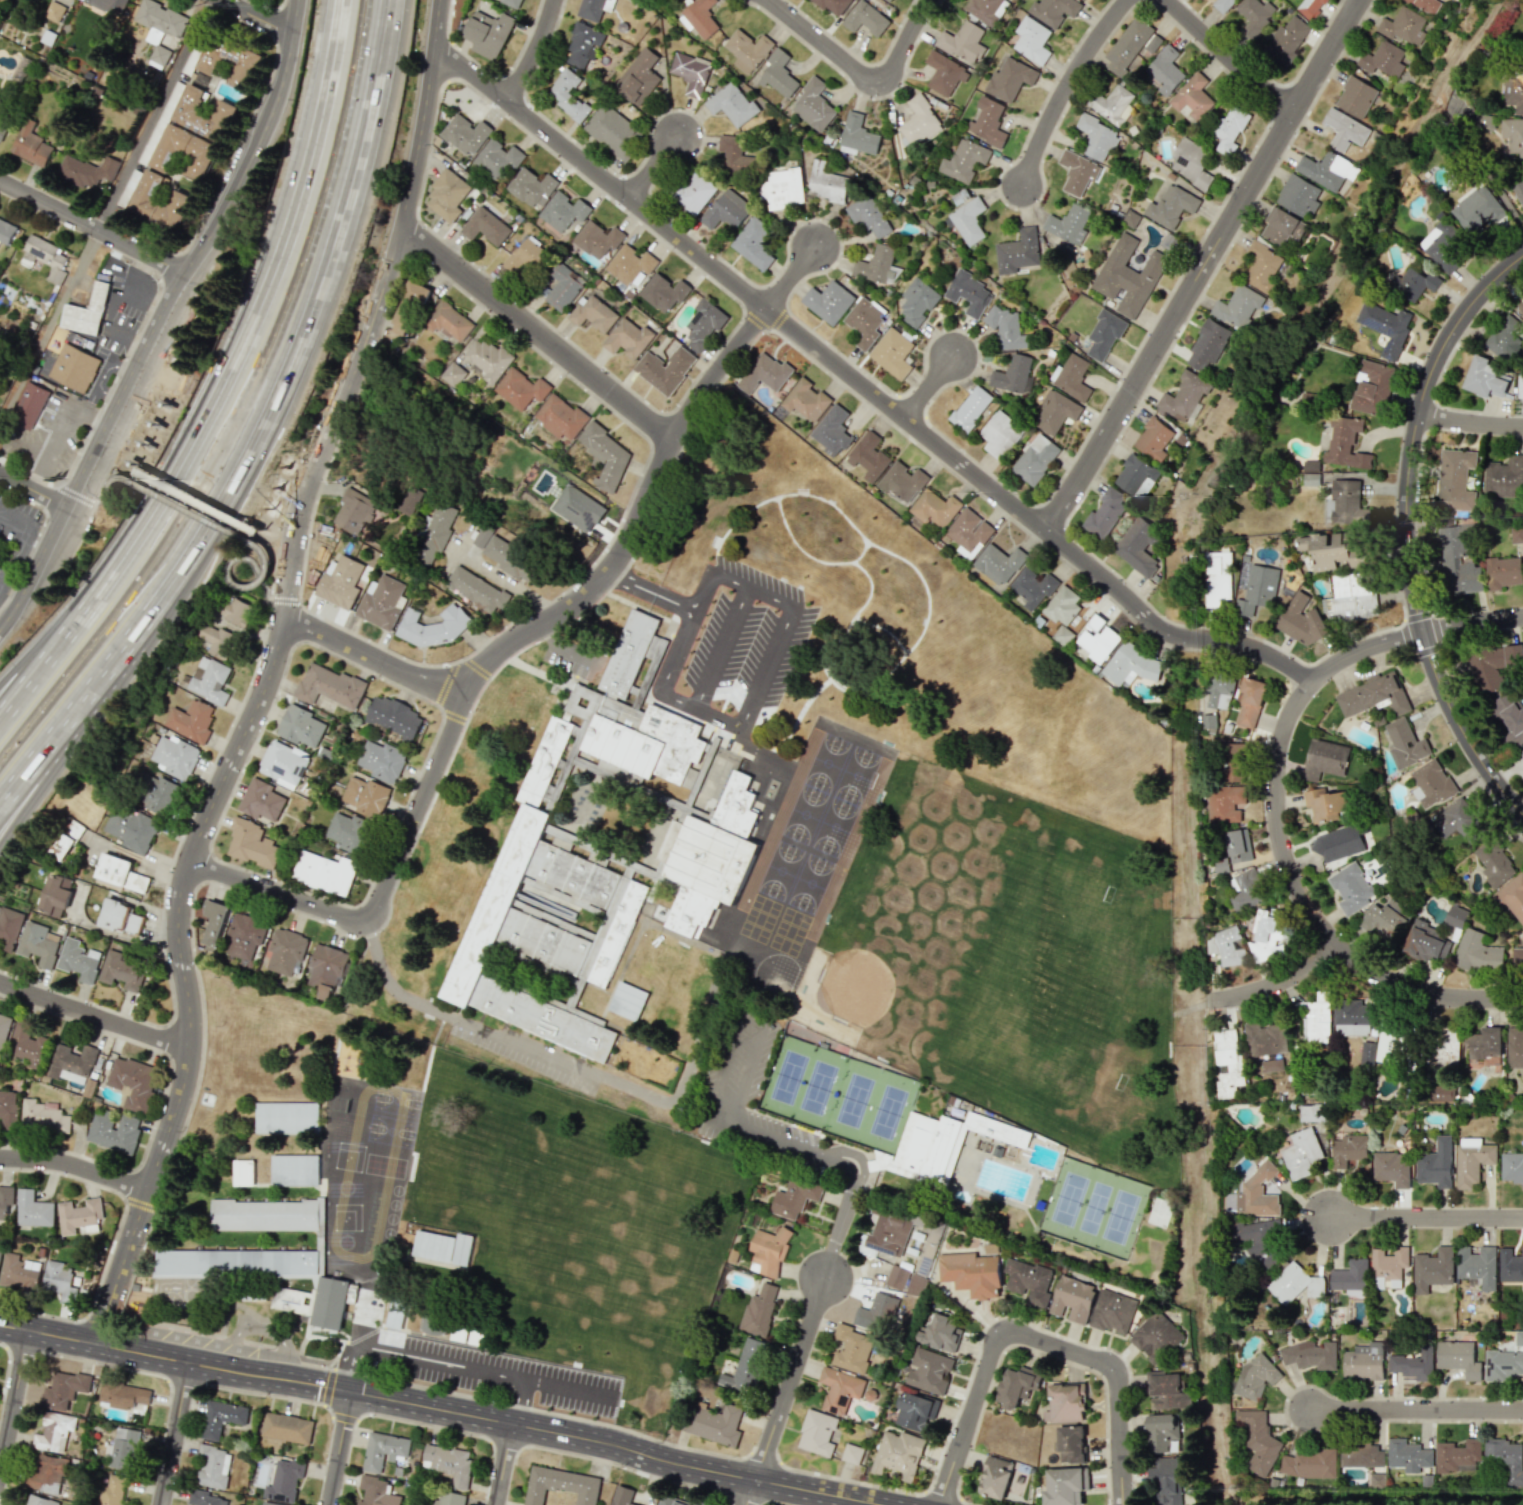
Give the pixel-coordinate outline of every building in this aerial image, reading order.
[(120,16),(126,0),(77,0),(120,16)] [(188,17),(148,0),(141,0),(132,21),(149,28),(144,39),(164,48),(170,35),(179,38),(188,17)] [(605,0),(581,0),(576,16),(598,23),(605,0)] [(719,28),(705,10),(716,1),(715,0),(695,0),(676,14),(688,30),(693,27),(703,40),(719,28)] [(851,0),(814,0),(836,18),(851,0)] [(890,21),(862,0),(859,0),(841,23),(854,33),(860,24),(878,37),(890,21)] [(993,28),(1009,1),(1007,0),(970,0),(964,10),(993,28)] [(1056,30),(1066,13),(1074,18),(1082,5),(1074,0),(1041,0),(1039,3),(1034,0),(1027,12),(1056,30)] [(1236,0),(1215,0),(1211,4),(1223,15),(1236,0)] [(1249,21),(1240,31),(1251,41),(1278,12),(1266,1),(1262,5),(1258,0),(1242,0),(1235,8),(1249,21)] [(1309,20),(1325,0),(1301,0),(1295,8),(1309,20)] [(1433,16),(1441,3),(1437,0),(1405,0),(1433,16)] [(43,17),(58,23),(65,7),(50,1),(43,17)] [(1375,31),(1393,40),(1395,35),(1418,47),(1425,33),(1420,30),(1426,18),(1401,6),(1393,21),(1382,16),(1375,31)] [(470,50),(495,62),(515,20),(501,13),(497,21),(475,10),(461,37),(473,43),(470,50)] [(1050,52),(1042,47),(1051,31),(1024,15),(1015,32),(1020,35),(1012,48),(1042,66),(1050,52)] [(1310,26),(1292,15),(1284,27),(1279,24),(1262,53),(1287,68),(1296,53),(1295,52),(1310,26)] [(1105,57),(1111,61),(1106,67),(1121,78),(1142,47),(1152,54),(1164,38),(1134,16),(1105,57)] [(934,44),(975,66),(985,48),(976,43),(984,29),(964,19),(953,39),(941,32),(934,44)] [(562,60),(585,71),(595,49),(598,50),(606,34),(579,21),(562,60)] [(774,42),(762,34),(755,42),(736,28),(723,47),(737,57),(732,64),(749,76),(774,42)] [(194,67),(212,77),(223,57),(234,63),(225,80),(244,91),(259,63),(211,37),(194,67)] [(1375,68),(1396,79),(1409,53),(1382,39),(1372,56),(1362,51),(1355,65),(1372,73),(1375,68)] [(1185,76),(1172,63),(1180,54),(1169,43),(1144,70),(1161,86),(1157,90),(1165,97),(1185,76)] [(170,51),(155,44),(146,62),(161,69),(170,51)] [(613,88),(639,107),(660,78),(649,70),(658,56),(643,46),(613,88)] [(788,100),(801,82),(781,68),(790,56),(778,47),(757,77),(788,100)] [(963,83),(970,71),(931,49),(923,62),(936,69),(926,86),(948,98),(957,80),(963,83)] [(700,100),(711,64),(674,53),(668,74),(688,80),(684,95),(700,100)] [(1012,103),(1021,81),(1033,86),(1039,70),(1006,56),(999,72),(993,70),(984,91),(1012,103)] [(581,78),(565,67),(545,95),(582,122),(591,109),(570,94),(581,78)] [(1195,124),(1215,103),(1201,90),(1209,81),(1197,70),(1169,101),(1195,124)] [(1505,72),(1502,104),(1514,105),(1514,115),(1522,116),(1522,74),(1505,72)] [(789,110),(822,133),(838,111),(817,96),(826,84),(814,75),(789,110)] [(1362,120),(1378,90),(1350,75),(1334,105),(1362,120)] [(759,112),(732,80),(703,103),(713,115),(721,109),(738,129),(759,112)] [(170,120),(220,143),(236,107),(217,98),(211,113),(200,108),(208,92),(186,83),(170,120)] [(1120,127),(1129,112),(1125,109),(1135,94),(1117,83),(1106,99),(1095,92),(1086,105),(1120,127)] [(915,116),(899,125),(911,147),(942,129),(922,92),(906,100),(915,116)] [(1004,104),(980,95),(976,108),(980,109),(975,122),(969,120),(964,133),(1001,147),(1007,133),(995,129),(1004,104)] [(623,161),(644,134),(603,102),(583,129),(623,161)] [(1230,158),(1237,145),(1234,143),(1250,114),(1230,103),(1213,134),(1221,138),(1215,149),(1230,158)] [(1362,146),(1371,128),(1329,108),(1322,123),(1336,130),(1329,146),(1344,153),(1349,140),(1362,146)] [(471,158),(492,129),(480,120),(475,126),(456,112),(439,134),(471,158)] [(1105,163),(1119,129),(1081,114),(1075,128),(1088,133),(1080,152),(1105,163)] [(1490,130),(1491,115),(1475,115),(1475,130),(1490,130)] [(9,121),(0,117),(0,140),(9,121)] [(54,145),(32,135),(38,123),(25,117),(9,152),(44,168),(54,145)] [(1522,158),(1522,119),(1501,119),(1501,138),(1508,138),(1508,153),(1518,153),(1518,158),(1522,158)] [(148,166),(167,174),(175,155),(184,159),(177,177),(200,186),(216,144),(165,124),(148,166)] [(718,151),(725,152),(723,167),(747,169),(750,136),(719,134),(718,151)] [(1171,157),(1175,159),(1169,169),(1207,190),(1214,178),(1201,170),(1211,152),(1182,136),(1171,157)] [(472,161),(496,179),(507,164),(515,170),(526,155),(512,145),(508,150),(491,137),(472,161)] [(950,160),(942,157),(936,171),(969,185),(975,171),(970,169),(974,160),(985,165),(991,150),(960,137),(950,160)] [(1061,191),(1080,198),(1087,179),(1094,181),(1101,164),(1062,150),(1057,164),(1070,168),(1061,191)] [(1293,170),(1336,193),(1344,177),(1352,181),(1359,167),(1327,150),(1320,164),(1302,154),(1293,170)] [(119,161),(104,155),(99,168),(64,154),(55,176),(91,191),(97,177),(111,182),(119,161)] [(845,202),(849,177),(822,172),(824,160),(814,158),(807,196),(845,202)] [(446,165),(473,186),(457,205),(463,209),(452,223),(428,204),(432,199),(429,196),(434,189),(430,185),(446,165)] [(547,173),(541,181),(523,166),(505,187),(530,208),(535,202),(540,206),(559,183),(547,173)] [(126,212),(177,232),(192,194),(174,187),(167,204),(155,199),(164,176),(143,168),(126,212)] [(669,197),(695,217),(718,188),(692,168),(669,197)] [(768,181),(759,182),(760,199),(768,199),(769,209),(804,205),(801,168),(767,171),(768,181)] [(1275,202),(1301,216),(1304,209),(1313,214),(1319,203),(1315,201),(1321,189),(1290,173),(1275,202)] [(1512,186),(1522,211),(1522,181),(1512,186)] [(1142,214),(1172,230),(1183,209),(1193,214),(1200,200),(1169,183),(1156,205),(1149,201),(1142,214)] [(1504,212),(1483,184),(1448,209),(1470,238),(1504,212)] [(752,206),(725,187),(700,222),(712,231),(721,219),(736,229),(752,206)] [(581,222),(592,209),(579,198),(575,204),(557,190),(537,215),(561,234),(575,217),(581,222)] [(853,224),(859,220),(865,232),(870,229),(877,240),(892,231),(870,192),(844,208),(853,224)] [(966,247),(985,237),(974,216),(986,210),(979,196),(948,213),(966,247)] [(1048,214),(1041,229),(1077,245),(1092,211),(1071,202),(1062,220),(1048,214)] [(497,247),(511,230),(480,205),(459,231),(471,241),(478,232),(497,247)] [(1259,235),(1283,247),(1288,235),(1299,240),(1308,224),(1273,207),(1259,235)] [(771,229),(752,215),(730,246),(765,272),(775,257),(760,245),(771,229)] [(0,219),(0,242),(8,245),(16,226),(0,219)] [(599,261),(608,246),(614,250),(625,234),(612,226),(608,232),(587,219),(571,243),(599,261)] [(1460,263),(1453,256),(1466,242),(1442,219),(1417,245),(1449,275),(1460,263)] [(1039,266),(1037,226),(1018,227),(1019,241),(995,243),(997,275),(1016,274),(1016,267),(1039,266)] [(1091,288),(1113,299),(1119,288),(1124,291),(1115,311),(1136,321),(1176,238),(1162,231),(1141,274),(1125,266),(1137,240),(1119,231),(1091,288)] [(45,280),(59,286),(65,272),(61,270),(66,258),(55,253),(58,246),(29,234),(22,250),(24,251),(20,262),(31,267),(34,259),(50,266),(45,280)] [(523,263),(533,271),(547,254),(526,236),(502,265),(514,275),(523,263)] [(1284,257),(1251,240),(1245,253),(1254,258),(1243,281),(1266,293),(1284,257)] [(855,259),(850,274),(892,286),(897,268),(889,266),(894,247),(875,242),(870,263),(855,259)] [(641,270),(647,275),(658,262),(645,250),(640,257),(625,243),(603,267),(626,287),(641,270)] [(575,280),(578,276),(558,261),(549,274),(558,281),(544,300),(562,313),(582,286),(575,280)] [(1434,292),(1441,279),(1428,272),(1426,276),(1407,266),(1401,278),(1395,275),(1388,287),(1415,302),(1424,286),(1434,292)] [(944,296),(955,303),(959,296),(970,301),(964,313),(978,321),(993,292),(969,280),(971,274),(958,268),(944,296)] [(679,304),(691,288),(679,279),(674,286),(655,271),(638,294),(664,314),(674,301),(679,304)] [(900,296),(905,299),(899,308),(906,313),(902,319),(916,330),(927,313),(928,314),(941,295),(914,276),(900,296)] [(98,335),(109,283),(95,280),(89,308),(65,303),(60,327),(98,335)] [(389,329),(408,337),(428,288),(410,280),(389,329)] [(800,301),(833,326),(855,297),(832,280),(821,294),(811,286),(800,301)] [(1208,314),(1244,332),(1263,296),(1238,283),(1227,304),(1216,299),(1208,314)] [(619,316),(588,292),(568,318),(579,327),(585,319),(605,334),(619,316)] [(684,343),(698,353),(715,329),(719,332),(730,316),(702,296),(693,308),(696,310),(685,326),(692,332),(684,343)] [(843,321),(861,334),(854,343),(865,352),(879,333),(875,330),(886,315),(861,296),(843,321)] [(432,333),(437,327),(458,344),(474,325),(442,299),(422,324),(432,333)] [(1394,362),(1413,314),(1399,308),(1396,314),(1363,301),(1355,323),(1388,336),(1380,357),(1394,362)] [(1030,348),(1029,334),(1020,335),(1018,312),(1009,312),(1004,309),(1001,309),(993,304),(981,320),(992,327),(999,327),(995,332),(996,350),(1030,348)] [(1126,322),(1103,309),(1086,338),(1093,341),(1086,354),(1102,363),(1126,322)] [(1510,364),(1522,347),(1522,326),(1507,313),(1484,344),(1510,364)] [(613,354),(618,347),(636,360),(655,333),(644,326),(641,330),(622,316),(601,345),(613,354)] [(1231,331),(1208,318),(1184,362),(1207,375),(1231,331)] [(912,367),(902,359),(914,345),(890,326),(868,355),(901,381),(912,367)] [(491,386),(515,357),(500,346),(496,351),(477,336),(462,356),(470,362),(467,367),(491,386)] [(48,379),(87,393),(99,357),(61,343),(48,379)] [(646,350),(632,370),(669,397),(697,358),(679,345),(665,364),(646,350)] [(749,395),(759,380),(776,393),(792,371),(762,349),(736,385),(749,395)] [(988,385),(1022,394),(1031,357),(1012,352),(1007,373),(992,369),(988,385)] [(1089,363),(1070,352),(1062,368),(1056,365),(1047,382),(1085,403),(1092,389),(1079,382),(1089,363)] [(1513,371),(1473,357),(1462,388),(1488,398),(1489,393),(1503,398),(1513,371)] [(439,377),(455,389),(467,372),(452,360),(439,377)] [(1350,409),(1382,417),(1393,367),(1360,360),(1356,381),(1357,381),(1350,409)] [(522,411),(532,397),(540,403),(551,386),(538,377),(534,383),(510,366),(493,391),(522,411)] [(1155,407),(1186,423),(1202,392),(1206,395),(1212,383),(1183,369),(1178,379),(1182,381),(1174,397),(1163,392),(1155,407)] [(793,408),(813,423),(831,401),(811,386),(813,384),(801,376),(779,405),(789,412),(793,408)] [(31,431),(49,391),(28,381),(9,420),(31,431)] [(949,421),(967,433),(992,396),(974,384),(949,421)] [(1032,425),(1055,436),(1064,416),(1075,421),(1083,405),(1047,388),(1038,408),(1040,409),(1032,425)] [(532,417),(559,438),(562,434),(571,440),(588,419),(553,391),(532,417)] [(850,437),(839,430),(850,414),(833,402),(809,438),(837,457),(850,437)] [(983,448),(1001,462),(1025,429),(998,409),(979,434),(988,441),(983,448)] [(1132,444),(1160,464),(1167,453),(1162,449),(1175,432),(1152,416),(1132,444)] [(1322,463),(1370,468),(1372,454),(1353,452),(1355,432),(1362,433),(1363,419),(1332,416),(1328,451),(1324,450),(1322,463)] [(615,494),(630,451),(590,421),(577,439),(588,447),(586,451),(603,464),(603,466),(591,482),(603,490),(615,494)] [(891,460),(874,447),(881,438),(868,429),(844,460),(853,467),(856,463),(867,470),(861,477),(872,485),(891,460)] [(1061,450),(1039,432),(1010,469),(1032,486),(1061,450)] [(1475,511),(1476,491),(1466,491),(1467,468),(1476,469),(1477,451),(1440,450),(1438,509),(1475,511)] [(1113,482),(1142,500),(1160,472),(1131,454),(1113,482)] [(1507,454),(1507,463),(1485,462),(1484,496),(1522,497),(1522,455),(1507,454)] [(917,468),(912,474),(896,460),(877,483),(905,506),(929,478),(917,468)] [(1303,485),(1319,486),(1319,474),(1303,474),(1303,485)] [(1360,480),(1332,479),(1332,499),(1327,499),(1326,523),(1370,524),(1370,509),(1359,508),(1360,480)] [(332,522),(359,537),(379,499),(349,483),(339,501),(343,503),(332,522)] [(606,508),(567,483),(550,509),(589,534),(606,508)] [(398,510),(411,517),(425,493),(411,485),(398,510)] [(1091,511),(1081,526),(1103,541),(1131,499),(1109,485),(1099,500),(1102,503),(1095,514),(1091,511)] [(944,529),(962,503),(950,495),(946,501),(925,487),(909,512),(926,523),(929,518),(944,529)] [(425,515),(416,537),(420,539),(412,557),(433,566),(458,510),(438,502),(431,517),(425,515)] [(960,545),(956,550),(970,561),(994,530),(966,507),(944,533),(960,545)] [(1111,550),(1148,580),(1160,565),(1146,553),(1162,533),(1139,514),(1111,550)] [(469,548),(524,580),(531,583),(540,569),(525,560),(530,551),(510,540),(508,543),(491,533),(493,529),(483,523),(469,548)] [(1439,528),(1447,595),(1484,591),(1480,560),(1468,561),(1464,525),(1439,528)] [(1511,543),(1522,543),(1522,526),(1510,527),(1511,543)] [(1313,571),(1337,570),(1337,560),(1350,559),(1351,567),(1367,566),(1365,531),(1334,533),(1334,544),(1329,544),(1329,534),(1299,536),(1299,550),(1312,550),(1313,571)] [(1027,555),(1016,546),(1008,557),(990,542),(972,564),(1001,588),(1027,555)] [(1224,607),(1224,601),(1231,600),(1230,552),(1204,552),(1206,608),(1224,607)] [(351,611),(363,579),(359,577),(364,564),(340,555),(337,563),(329,560),(314,596),(351,611)] [(1487,591),(1502,590),(1501,585),(1522,584),(1522,557),(1486,558),(1487,591)] [(1279,569),(1250,564),(1244,600),(1237,599),(1234,614),(1253,618),(1255,605),(1273,608),(1279,569)] [(492,612),(495,606),(502,610),(510,595),(455,565),(444,586),(492,612)] [(1034,614),(1058,581),(1046,572),(1041,579),(1023,566),(1009,587),(1027,600),(1022,606),(1034,614)] [(1333,576),(1335,598),(1322,599),(1324,613),(1329,612),(1330,622),(1377,616),(1372,572),(1333,576)] [(391,632),(406,598),(401,596),(406,585),(381,574),(377,583),(370,580),(355,616),(391,632)] [(1066,626),(1081,608),(1075,603),(1079,597),(1063,584),(1041,611),(1056,623),(1058,620),(1066,626)] [(1311,613),(1308,617),(1300,612),(1310,597),(1297,589),(1275,627),(1309,648),(1315,637),(1324,642),(1333,627),(1311,613)] [(215,615),(245,627),(254,606),(225,594),(215,615)] [(395,635),(421,647),(455,642),(461,628),(470,627),(474,616),(449,605),(446,605),(442,615),(443,622),(424,625),(416,622),(420,613),(407,607),(395,635)] [(692,789),(698,770),(696,769),(705,742),(696,739),(702,723),(645,704),(643,708),(628,703),(632,690),(633,690),(657,618),(629,608),(601,690),(605,691),(599,709),(597,708),(581,753),(652,777),(653,775),(692,789)] [(1103,624),(1105,622),(1096,614),(1074,642),(1100,664),(1121,638),(1103,624)] [(204,622),(196,637),(210,644),(206,651),(226,661),(237,637),(204,622)] [(1152,683),(1164,667),(1125,639),(1100,673),(1119,686),(1124,678),(1128,681),(1136,671),(1152,683)] [(1503,683),(1498,669),(1502,668),(1522,666),(1522,644),(1499,646),(1492,648),(1486,649),(1470,655),(1466,655),(1482,695),(1504,687),(1503,683)] [(186,691),(224,705),(228,693),(221,690),(230,667),(200,655),(186,691)] [(294,697),(313,705),(317,694),(355,710),(367,683),(342,672),(340,674),(309,661),(294,697)] [(1411,711),(1395,671),(1379,677),(1379,676),(1335,694),(1344,718),(1377,705),(1378,708),(1390,703),(1396,717),(1411,711)] [(1228,710),(1234,681),(1210,676),(1207,691),(1209,691),(1206,706),(1228,710)] [(1235,724),(1254,729),(1267,683),(1244,677),(1240,692),(1245,693),(1235,724)] [(1504,732),(1513,748),(1522,742),(1522,708),(1513,689),(1489,703),(1505,732),(1504,732)] [(364,721),(413,740),(424,714),(374,694),(364,721)] [(204,745),(210,730),(206,728),(215,709),(192,698),(185,713),(171,707),(162,726),(204,745)] [(275,733),(298,744),(299,741),(315,749),(328,722),(289,704),(275,733)] [(445,1001),(607,1060),(617,1032),(586,1020),(588,1013),(574,1008),(584,981),(608,989),(647,884),(568,855),(572,843),(559,838),(562,830),(547,825),(551,814),(540,810),(572,723),(549,715),(518,801),(519,801),(445,1001)] [(1384,725),(1392,745),(1388,747),(1397,769),(1432,755),(1426,738),(1416,742),(1406,717),(1384,725)] [(177,739),(176,743),(160,735),(149,759),(157,763),(155,768),(186,781),(200,749),(177,739)] [(295,789),(310,755),(271,739),(256,772),(295,789)] [(370,775),(394,785),(407,753),(383,743),(382,746),(366,739),(356,764),(371,771),(370,775)] [(1319,783),(1321,772),(1345,776),(1350,746),(1311,739),(1303,780),(1319,783)] [(1243,783),(1245,744),(1223,743),(1221,782),(1243,783)] [(1409,772),(1417,788),(1413,790),(1424,811),(1456,793),(1437,757),(1409,772)] [(688,814),(664,876),(682,883),(664,927),(692,938),(697,923),(707,927),(717,899),(734,906),(757,844),(747,840),(758,811),(750,808),(755,794),(746,791),(751,776),(732,769),(712,823),(688,814)] [(340,800),(356,806),(354,811),(378,820),(390,789),(351,774),(340,800)] [(147,776),(139,809),(170,816),(178,783),(147,776)] [(257,819),(259,815),(275,822),(286,798),(271,792),(274,786),(252,776),(236,809),(257,819)] [(544,810),(551,813),(560,791),(548,786),(542,800),(548,803),(544,810)] [(1209,822),(1241,822),(1241,806),(1246,806),(1245,786),(1208,786),(1209,822)] [(1303,791),(1306,809),(1312,808),(1314,824),(1350,818),(1346,791),(1325,794),(1324,788),(1303,791)] [(1469,845),(1488,831),(1464,798),(1432,821),(1445,839),(1458,830),(1469,845)] [(102,831),(123,840),(120,845),(144,856),(159,823),(114,804),(102,831)] [(325,837),(338,841),(336,847),(361,856),(372,823),(352,815),(351,818),(334,812),(325,837)] [(83,826),(65,816),(45,852),(62,862),(83,826)] [(225,854),(274,870),(282,844),(260,838),(264,825),(236,816),(225,854)] [(1311,836),(1314,850),(1320,849),(1323,862),(1365,852),(1359,824),(1311,836)] [(1253,860),(1248,828),(1226,832),(1231,864),(1253,860)] [(1493,889),(1517,871),(1491,839),(1473,852),(1485,868),(1480,872),(1493,889)] [(348,896),(358,861),(341,857),(340,861),(300,850),(291,880),(348,896)] [(94,877),(144,894),(149,878),(129,871),(132,862),(103,852),(94,877)] [(1216,873),(1229,871),(1228,857),(1214,859),(1216,873)] [(1328,877),(1341,901),(1338,903),(1345,916),(1376,898),(1356,861),(1328,877)] [(1267,900),(1253,867),(1233,876),(1240,892),(1229,897),(1235,912),(1267,900)] [(1522,870),(1490,897),(1499,908),(1504,904),(1522,927),(1522,871),(1522,870)] [(59,917),(63,908),(65,908),(74,883),(49,875),(37,910),(59,917)] [(98,925),(137,937),(143,917),(131,914),(133,906),(107,898),(98,925)] [(1394,943),(1413,912),(1390,898),(1383,909),(1372,902),(1360,922),(1394,943)] [(205,916),(210,917),(203,949),(216,952),(227,905),(208,900),(205,916)] [(1469,911),(1451,905),(1445,923),(1463,929),(1469,911)] [(23,913),(0,907),(0,948),(12,951),(23,913)] [(1256,963),(1287,954),(1284,946),(1276,944),(1276,941),(1284,939),(1287,919),(1271,917),(1269,910),(1257,908),(1254,928),(1255,932),(1252,951),(1256,963)] [(268,923),(233,912),(226,935),(230,937),(225,953),(251,961),(256,945),(261,947),(268,923)] [(1403,952),(1425,961),(1428,954),(1445,960),(1453,940),(1425,929),(1428,921),(1416,917),(1403,952)] [(47,927),(24,920),(14,953),(28,957),(29,953),(39,956),(36,967),(50,971),(58,943),(44,939),(47,927)] [(1503,947),(1491,946),(1480,942),(1480,937),(1482,932),(1465,926),(1453,961),(1452,964),(1464,968),(1502,971),(1503,947)] [(266,969),(291,977),(295,966),(299,967),(309,938),(275,927),(268,950),(271,951),(266,969)] [(1208,955),(1219,953),(1221,967),(1247,963),(1244,947),(1237,948),(1233,928),(1214,931),(1215,939),(1206,941),(1208,955)] [(56,967),(79,974),(77,981),(91,985),(101,952),(88,948),(87,951),(77,948),(79,940),(65,936),(56,967)] [(308,972),(310,973),(307,984),(319,988),(316,998),(329,1001),(334,984),(340,986),(349,952),(316,943),(308,972)] [(98,981),(111,985),(113,978),(124,981),(122,989),(141,995),(148,969),(129,963),(131,955),(107,948),(98,981)] [(1512,971),(1522,971),(1522,948),(1512,948),(1512,971)] [(607,1009),(636,1022),(648,993),(619,981),(607,1009)] [(1331,1043),(1329,991),(1316,992),(1317,1002),(1298,1002),(1298,1017),(1306,1017),(1307,1043),(1331,1043)] [(1334,1034),(1370,1036),(1372,1002),(1335,1001),(1334,1034)] [(11,1018),(0,1014),(0,1053),(11,1018)] [(38,1069),(47,1041),(29,1035),(32,1024),(16,1019),(10,1037),(17,1039),(11,1061),(38,1069)] [(1284,1024),(1259,1026),(1259,1022),(1245,1023),(1248,1056),(1287,1053),(1284,1024)] [(1380,1022),(1376,1061),(1399,1064),(1403,1025),(1380,1022)] [(1500,1027),(1481,1027),(1481,1033),(1464,1034),(1465,1049),(1468,1049),(1468,1059),(1483,1059),(1483,1064),(1501,1064),(1500,1027)] [(1507,1027),(1506,1069),(1522,1069),(1522,1039),(1522,1032),(1522,1027),(1507,1027)] [(1218,1100),(1237,1098),(1236,1085),(1243,1085),(1238,1029),(1214,1031),(1217,1065),(1227,1064),(1228,1073),(1216,1074),(1218,1100)] [(1458,1068),(1458,1031),(1428,1031),(1428,1068),(1443,1068),(1458,1068)] [(1372,1042),(1361,1041),(1360,1064),(1371,1065),(1372,1042)] [(46,1075),(86,1085),(96,1048),(83,1044),(80,1055),(69,1053),(71,1047),(55,1042),(46,1075)] [(123,1107),(144,1113),(156,1068),(114,1056),(106,1086),(121,1090),(122,1085),(129,1087),(123,1107)] [(1283,1071),(1283,1059),(1261,1060),(1262,1072),(1283,1071)] [(1430,1100),(1454,1101),(1454,1085),(1430,1085),(1430,1100)] [(62,1109),(44,1108),(44,1104),(35,1103),(36,1099),(22,1098),(21,1129),(69,1131),(70,1116),(62,1115),(62,1109)] [(318,1103),(255,1102),(255,1134),(318,1134),(318,1103)] [(1302,1121),(1324,1121),(1324,1105),(1301,1105),(1302,1121)] [(965,1130),(1026,1148),(1031,1131),(967,1112),(964,1122),(940,1115),(939,1120),(909,1111),(895,1157),(876,1151),(873,1161),(870,1160),(869,1163),(948,1187),(965,1130)] [(85,1140),(131,1155),(142,1120),(120,1113),(117,1121),(93,1114),(85,1140)] [(1280,1150),(1292,1181),(1319,1171),(1316,1163),(1325,1160),(1312,1126),(1290,1135),(1294,1145),(1280,1150)] [(1367,1159),(1367,1135),(1342,1135),(1342,1140),(1333,1140),(1332,1169),(1346,1169),(1347,1159),(1367,1159)] [(1451,1135),(1437,1135),(1437,1153),(1416,1153),(1416,1183),(1437,1182),(1437,1188),(1451,1188),(1451,1135)] [(1456,1189),(1471,1190),(1471,1182),(1479,1183),(1479,1164),(1496,1164),(1496,1145),(1480,1144),(1480,1138),(1457,1138),(1456,1189)] [(1409,1189),(1409,1153),(1373,1152),(1373,1180),(1394,1180),(1394,1188),(1409,1189)] [(1501,1153),(1500,1181),(1522,1181),(1522,1189),(1522,1154),(1501,1153)] [(318,1155),(271,1155),(270,1186),(318,1186),(318,1155)] [(252,1160),(232,1160),(233,1186),(253,1186),(252,1160)] [(1263,1194),(1263,1181),(1275,1181),(1275,1161),(1254,1161),(1254,1181),(1242,1181),(1242,1193),(1237,1193),(1236,1214),(1279,1214),(1280,1195),(1263,1194)] [(776,1190),(769,1212),(796,1221),(804,1197),(818,1202),(823,1186),(790,1175),(784,1193),(776,1190)] [(6,1222),(6,1206),(13,1206),(13,1186),(0,1186),(0,1222),(6,1222)] [(33,1189),(18,1188),(16,1225),(53,1226),(54,1202),(33,1202),(33,1189)] [(60,1236),(78,1234),(78,1233),(98,1231),(97,1219),(102,1219),(100,1197),(85,1199),(85,1206),(73,1208),(72,1201),(57,1202),(60,1236)] [(210,1200),(210,1230),(319,1230),(319,1201),(210,1200)] [(1273,1268),(1276,1236),(1278,1236),(1279,1224),(1231,1219),(1229,1240),(1254,1242),(1251,1266),(1273,1268)] [(749,1250),(754,1252),(749,1270),(776,1279),(792,1230),(779,1226),(776,1235),(756,1228),(749,1250)] [(457,1237),(417,1230),(412,1256),(467,1266),(472,1236),(458,1233),(457,1237)] [(1372,1248),(1372,1289),(1387,1289),(1387,1287),(1401,1288),(1402,1267),(1408,1267),(1409,1246),(1395,1246),(1394,1255),(1384,1255),(1384,1248),(1372,1248)] [(1414,1255),(1413,1295),(1428,1295),(1428,1284),(1452,1284),(1453,1246),(1437,1246),(1437,1255),(1414,1255)] [(1456,1278),(1468,1278),(1468,1284),(1480,1284),(1480,1291),(1495,1291),(1495,1246),(1479,1246),(1479,1253),(1470,1253),(1470,1246),(1457,1246),(1456,1278)] [(1499,1281),(1522,1281),(1522,1246),(1521,1247),(1521,1256),(1512,1256),(1512,1248),(1499,1248),(1499,1281)] [(345,1328),(345,1278),(319,1278),(319,1251),(155,1250),(155,1277),(313,1278),(313,1290),(272,1289),(272,1312),(311,1312),(311,1327),(345,1328)] [(37,1289),(40,1262),(19,1260),(20,1254),(3,1252),(0,1276),(0,1285),(37,1289)] [(939,1281),(955,1281),(955,1290),(970,1289),(970,1299),(995,1298),(994,1288),(1000,1288),(999,1255),(977,1256),(977,1253),(938,1254),(939,1281)] [(1024,1303),(1046,1309),(1051,1293),(1047,1292),(1053,1270),(1007,1257),(1003,1272),(1009,1274),(1005,1289),(1026,1295),(1024,1303)] [(1331,1270),(1331,1290),(1347,1290),(1347,1294),(1367,1294),(1368,1259),(1349,1258),(1349,1270),(1331,1270)] [(64,1262),(46,1260),(42,1288),(61,1291),(60,1301),(74,1303),(77,1288),(70,1287),(73,1268),(63,1267),(64,1262)] [(1287,1306),(1308,1283),(1308,1293),(1312,1297),(1325,1297),(1325,1277),(1311,1277),(1292,1260),(1267,1288),(1287,1306)] [(884,1284),(902,1291),(909,1270),(891,1264),(884,1284)] [(927,1278),(911,1273),(905,1293),(922,1298),(927,1278)] [(1085,1325),(1097,1286),(1061,1275),(1048,1313),(1062,1317),(1065,1306),(1071,1308),(1067,1320),(1085,1325)] [(778,1286),(762,1282),(758,1296),(751,1294),(745,1318),(749,1318),(745,1332),(765,1337),(778,1286)] [(1089,1325),(1127,1336),(1137,1299),(1100,1288),(1089,1325)] [(857,1306),(851,1322),(877,1332),(883,1313),(892,1317),(899,1299),(876,1291),(868,1310),(857,1306)] [(399,1330),(407,1303),(391,1299),(384,1326),(399,1330)] [(1129,1338),(1156,1363),(1183,1333),(1156,1309),(1129,1338)] [(955,1353),(963,1327),(951,1323),(953,1317),(934,1312),(928,1333),(920,1331),(916,1341),(955,1353)] [(419,1332),(444,1335),(446,1320),(420,1317),(419,1332)] [(830,1364),(862,1374),(874,1335),(837,1324),(833,1338),(845,1342),(842,1351),(835,1349),(830,1364)] [(717,1384),(753,1393),(766,1343),(744,1337),(734,1376),(720,1373),(717,1384)] [(1279,1349),(1284,1365),(1295,1362),(1298,1369),(1310,1365),(1316,1365),(1317,1370),(1337,1370),(1336,1341),(1330,1342),(1314,1346),(1314,1340),(1308,1340),(1279,1349)] [(1383,1379),(1384,1342),(1369,1341),(1369,1346),(1354,1345),(1354,1351),(1344,1351),(1343,1378),(1383,1379)] [(1437,1368),(1465,1369),(1465,1381),(1480,1382),(1481,1362),(1473,1362),(1474,1342),(1437,1341),(1437,1368)] [(944,1395),(954,1358),(915,1347),(905,1384),(944,1395)] [(1506,1382),(1506,1376),(1522,1376),(1522,1352),(1485,1351),(1484,1382),(1506,1382)] [(1388,1355),(1388,1372),(1402,1372),(1402,1376),(1416,1376),(1416,1381),(1433,1380),(1432,1354),(1388,1355)] [(1235,1393),(1259,1402),(1266,1382),(1276,1385),(1283,1367),(1249,1355),(1235,1393)] [(866,1379),(822,1366),(817,1382),(828,1385),(821,1410),(844,1416),(850,1397),(860,1400),(866,1379)] [(1037,1391),(1042,1372),(1020,1366),(1019,1371),(1005,1368),(997,1401),(1006,1404),(1004,1408),(1015,1411),(1019,1398),(1027,1400),(1030,1389),(1037,1391)] [(67,1411),(69,1399),(73,1399),(74,1391),(89,1394),(92,1378),(54,1371),(51,1388),(43,1386),(40,1407),(67,1411)] [(1181,1372),(1150,1373),(1151,1409),(1193,1408),(1192,1393),(1182,1393),(1181,1372)] [(148,1405),(151,1388),(102,1380),(98,1400),(110,1402),(109,1406),(132,1410),(134,1402),(148,1405)] [(1048,1385),(1049,1411),(1043,1411),(1043,1423),(1085,1421),(1083,1383),(1048,1385)] [(939,1402),(904,1390),(894,1424),(924,1434),(929,1419),(933,1420),(939,1402)] [(249,1407),(208,1400),(201,1438),(219,1441),(222,1421),(246,1425),(249,1407)] [(736,1447),(741,1431),(736,1430),(742,1408),(725,1403),(722,1414),(687,1404),(679,1430),(736,1447)] [(831,1457),(836,1439),(832,1438),(838,1417),(807,1409),(797,1448),(831,1457)] [(1265,1410),(1235,1410),(1235,1425),(1248,1425),(1248,1438),(1245,1446),(1254,1450),(1246,1469),(1267,1478),(1283,1442),(1269,1436),(1269,1426),(1265,1424),(1265,1410)] [(32,1448),(64,1453),(68,1430),(74,1431),(77,1417),(45,1411),(41,1434),(34,1433),(32,1448)] [(260,1436),(310,1445),(314,1420),(265,1412),(260,1436)] [(1147,1415),(1148,1452),(1171,1452),(1170,1440),(1181,1439),(1180,1414),(1147,1415)] [(108,1466),(133,1471),(142,1431),(117,1426),(108,1466)] [(1085,1463),(1085,1426),(1058,1427),(1058,1463),(1085,1463)] [(871,1473),(880,1475),(883,1467),(902,1471),(900,1480),(913,1483),(925,1438),(900,1431),(900,1435),(882,1430),(871,1473)] [(362,1471),(381,1474),(384,1460),(395,1462),(396,1456),(408,1458),(411,1439),(369,1432),(362,1471)] [(1433,1449),(1420,1449),(1420,1444),(1406,1443),(1406,1438),(1388,1438),(1388,1467),(1404,1467),(1404,1473),(1420,1473),(1420,1467),(1432,1467),(1433,1449)] [(1436,1442),(1436,1472),(1480,1472),(1481,1438),(1465,1438),(1465,1447),(1454,1447),(1454,1442),(1436,1442)] [(1484,1440),(1484,1466),(1505,1467),(1505,1487),(1522,1487),(1522,1470),(1522,1441),(1484,1440)] [(840,1460),(858,1465),(864,1448),(845,1443),(840,1460)] [(1385,1450),(1378,1450),(1378,1444),(1341,1443),(1341,1466),(1384,1467),(1385,1450)] [(466,1490),(472,1451),(425,1445),(422,1467),(453,1471),(451,1488),(466,1490)] [(225,1489),(231,1450),(200,1446),(194,1484),(225,1489)] [(1336,1476),(1336,1449),(1295,1450),(1295,1455),(1280,1456),(1280,1477),(1336,1476)] [(59,1495),(67,1459),(40,1453),(38,1462),(29,1460),(23,1487),(59,1495)] [(1014,1463),(989,1456),(978,1492),(1003,1500),(1014,1463)] [(1149,1458),(1151,1504),(1181,1504),(1180,1457),(1149,1458)] [(263,1497),(293,1503),(298,1478),(302,1478),(305,1464),(270,1458),(263,1497)] [(531,1466),(524,1504),(543,1504),(545,1488),(577,1493),(575,1504),(596,1504),(600,1477),(531,1466)] [(1047,1469),(1048,1491),(1044,1491),(1044,1504),(1082,1504),(1082,1491),(1089,1490),(1088,1468),(1047,1469)] [(1371,1487),(1385,1487),(1385,1473),(1370,1473),(1371,1487)] [(126,1476),(109,1474),(107,1486),(101,1484),(97,1504),(123,1504),(120,1504),(126,1476)] [(360,1475),(358,1489),(364,1490),(362,1501),(357,1500),(356,1504),(383,1504),(387,1479),(360,1475)] [(630,1504),(634,1489),(616,1484),(610,1504),(635,1504),(630,1504)] [(208,1497),(209,1491),(190,1488),(188,1504),(194,1504),(226,1504),(226,1499),(208,1497)] [(441,1491),(439,1500),(432,1499),(431,1504),(463,1504),(465,1495),(441,1491)] [(58,1502),(30,1493),(26,1504),(57,1504),(58,1502)] [(695,1504),(660,1495),(658,1504),(698,1504),(695,1504)]
